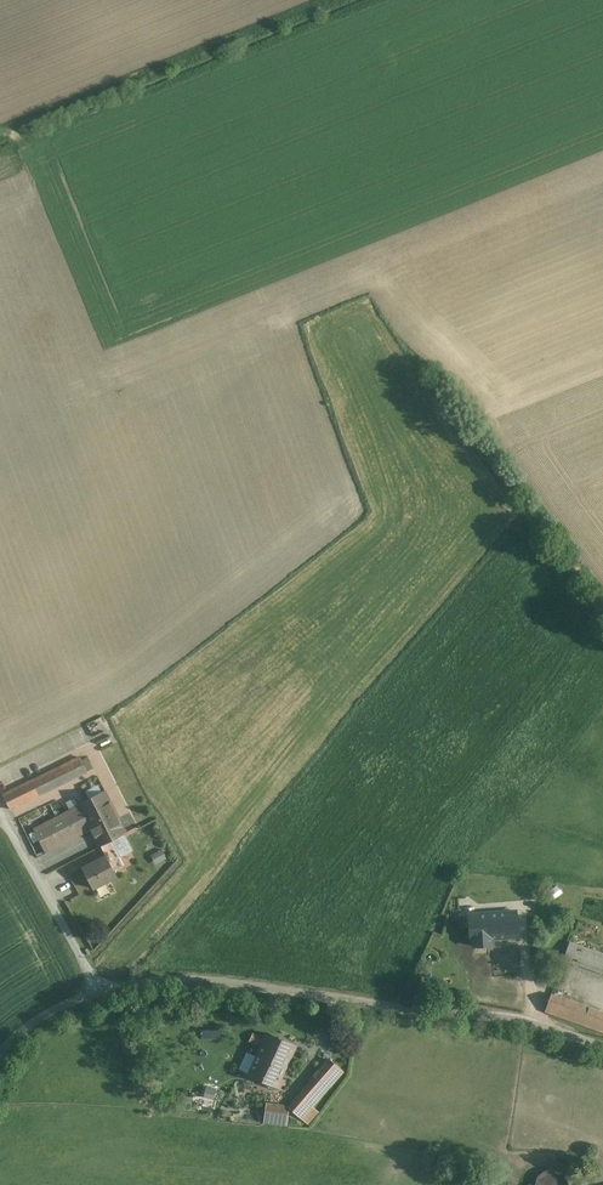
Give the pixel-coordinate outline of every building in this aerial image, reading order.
[(86,772),(79,757),(3,793),(10,809),(86,772)] [(127,833),(106,790),(32,826),(45,853),(92,830),(99,846),(127,833)] [(154,854),(159,863),(170,857),(165,848),(154,854)] [(118,878),(106,855),(83,867),(95,890),(118,878)] [(474,904),(477,947),(498,946),(498,937),(527,935),(524,901),(474,904)] [(565,959),(602,973),(602,954),(571,943),(565,959)] [(525,995),(522,951),(487,954),(491,998),(525,995)] [(546,1011),(602,1032),(602,1012),(553,993),(546,1011)] [(204,1039),(224,1039),(225,1030),(204,1029),(204,1039)] [(278,1086),(295,1045),(265,1032),(248,1074),(278,1086)] [(344,1069),(331,1058),(289,1107),(302,1118),(344,1069)] [(210,1085),(207,1096),(217,1099),(221,1088),(210,1085)] [(268,1121),(289,1126),(291,1115),(271,1110),(268,1121)]
